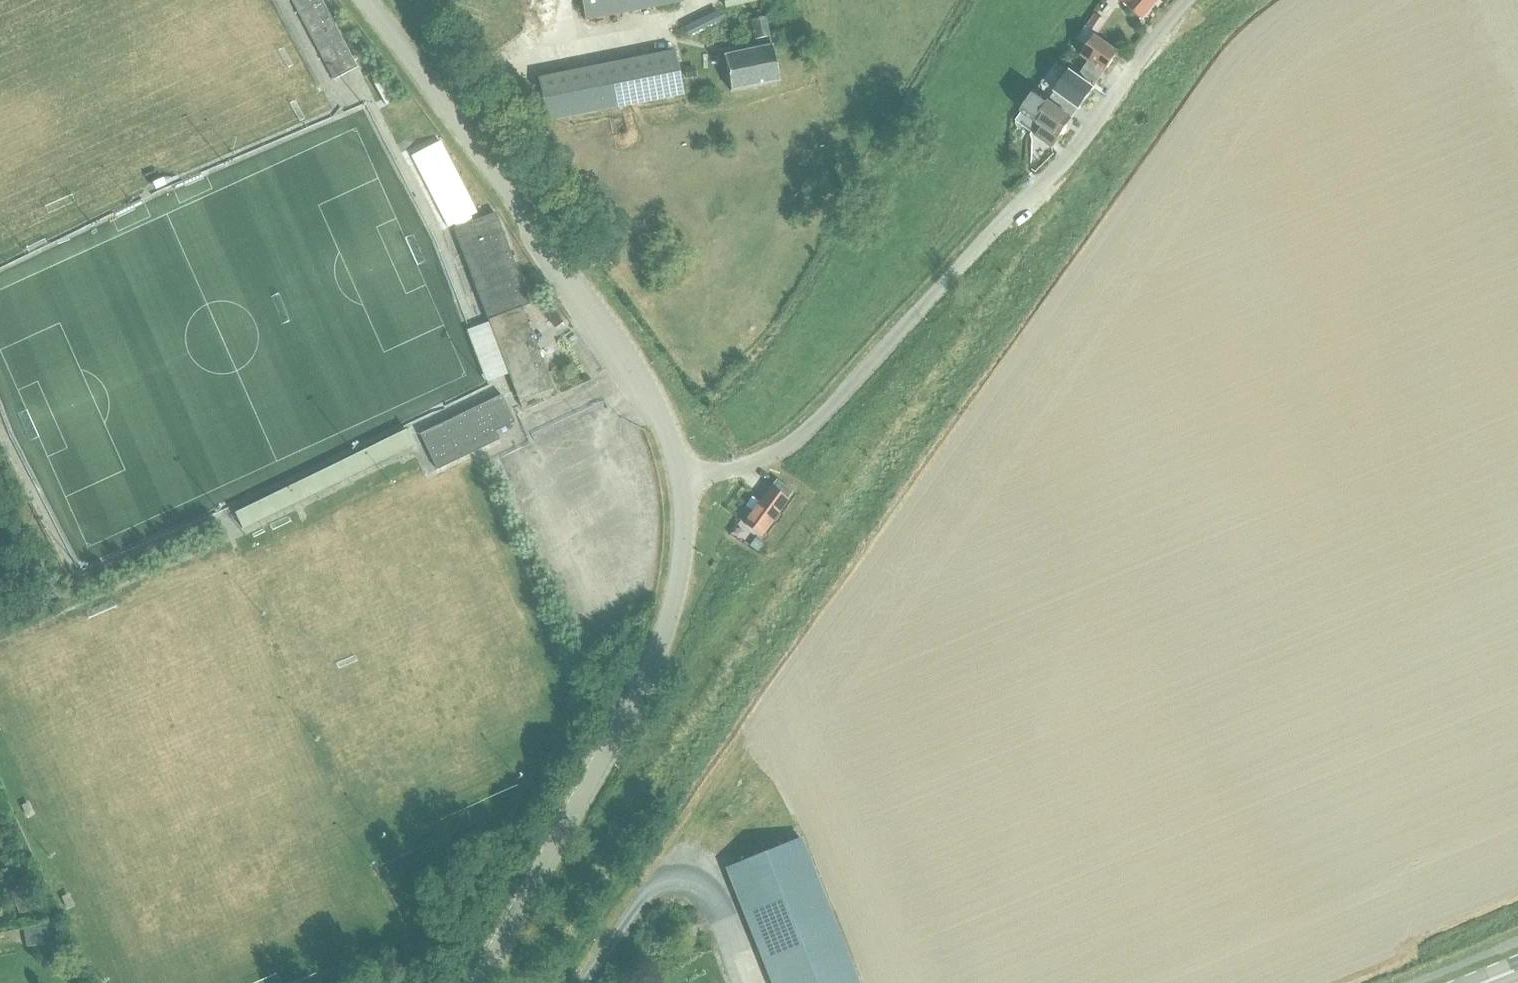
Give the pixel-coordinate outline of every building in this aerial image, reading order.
[(321,0),(291,0),(334,80),(357,67),(321,0)] [(585,20),(683,1),(683,0),(581,0),(585,20)] [(724,9),(763,1),(763,0),(723,0),(724,9)] [(1143,21),(1161,0),(1119,0),(1143,21)] [(1115,10),(1105,3),(1101,9),(1111,16),(1115,10)] [(685,27),(688,35),(721,19),(717,12),(685,27)] [(755,39),(770,36),(766,17),(751,20),(755,39)] [(1082,75),(1097,85),(1119,54),(1097,39),(1098,36),(1087,28),(1079,40),(1090,47),(1082,58),(1090,63),(1082,75)] [(725,57),(732,93),(780,83),(772,47),(725,57)] [(540,84),(547,123),(685,97),(678,58),(540,84)] [(1062,84),(1049,103),(1073,120),(1094,90),(1057,64),(1050,75),(1062,84)] [(1049,103),(1035,94),(1015,123),(1053,149),(1073,120),(1049,103)] [(455,225),(485,208),(434,119),(404,135),(455,225)] [(454,229),(521,408),(527,406),(524,399),(553,389),(522,307),(529,304),(495,214),(454,229)] [(420,434),(437,470),(500,439),(496,431),(514,422),(501,395),(420,434)] [(239,504),(247,522),(421,446),(413,428),(239,504)] [(771,488),(744,524),(760,536),(793,492),(777,480),(771,488)] [(772,982),(858,982),(800,838),(726,868),(772,982)] [(36,922),(16,919),(14,935),(34,938),(36,922)]
